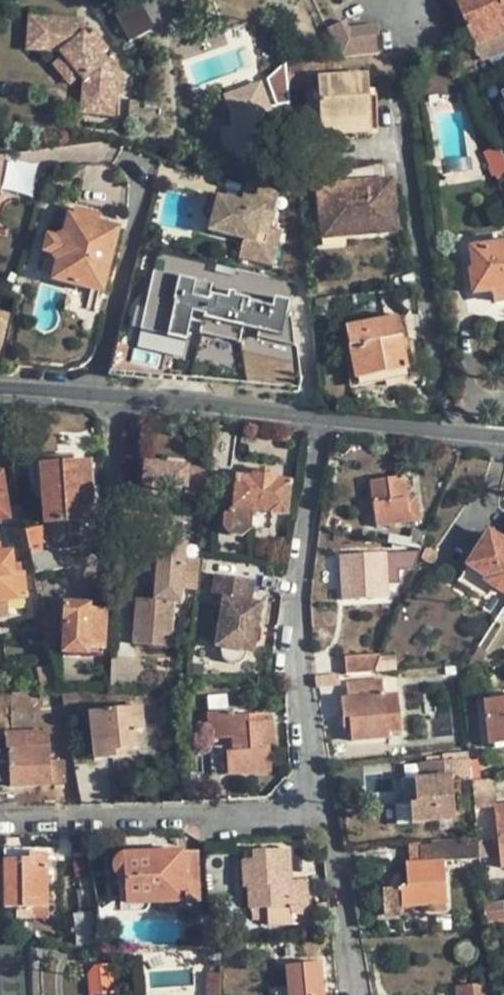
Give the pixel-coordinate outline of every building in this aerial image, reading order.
[(476,45),(503,33),(503,12),(499,0),(457,0),(476,45)] [(130,39),(153,26),(139,2),(117,15),(130,39)] [(43,51),(46,18),(30,16),(27,49),(43,51)] [(46,18),(43,51),(61,52),(62,54),(82,77),(83,79),(82,91),(88,92),(87,113),(113,115),(115,94),(115,93),(110,92),(112,76),(117,76),(117,74),(118,63),(104,62),(100,57),(108,50),(93,33),(85,39),(81,35),(83,21),(46,18)] [(340,19),(326,26),(331,39),(341,59),(367,56),(380,55),(376,23),(346,26),(340,19)] [(289,55),(288,40),(271,40),(271,58),(287,59),(287,56),(289,55)] [(287,59),(287,64),(321,60),(320,47),(299,48),(298,51),(294,54),(289,55),(287,56),(287,59)] [(391,67),(408,64),(405,52),(391,54),(391,67)] [(82,77),(62,54),(52,63),(71,86),(82,77)] [(391,67),(391,54),(380,55),(367,56),(341,59),(321,60),(287,64),(286,65),(287,74),(325,71),(325,77),(316,78),(319,125),(370,121),(367,76),(392,75),(391,67)] [(115,93),(115,94),(120,95),(121,75),(117,74),(117,76),(112,76),(110,92),(115,93)] [(284,76),(222,86),(233,147),(270,140),(264,106),(289,102),(284,76)] [(370,134),(370,121),(319,125),(320,136),(370,134)] [(499,145),(483,152),(497,184),(499,181),(502,180),(503,180),(503,156),(499,145)] [(391,174),(316,183),(321,225),(345,222),(346,232),(397,226),(391,174)] [(181,185),(170,182),(168,189),(179,192),(181,185)] [(246,186),(241,204),(273,213),(278,195),(246,186)] [(206,211),(212,213),(218,196),(212,194),(206,211)] [(273,213),(241,204),(218,196),(212,213),(207,229),(241,239),(235,259),(271,266),(281,234),(267,230),(273,213)] [(99,214),(77,208),(74,216),(67,214),(63,231),(55,237),(47,235),(43,251),(49,252),(56,261),(52,279),(102,291),(118,228),(97,222),(99,214)] [(322,234),(346,232),(345,222),(321,225),(322,234)] [(469,248),(472,270),(468,271),(471,294),(492,291),(494,303),(503,301),(503,244),(469,248)] [(210,296),(224,313),(235,328),(246,340),(248,341),(259,333),(259,326),(257,324),(276,309),(253,279),(244,285),(236,277),(210,296)] [(228,332),(235,328),(224,313),(217,317),(228,332)] [(395,316),(344,326),(354,378),(406,369),(395,316)] [(215,427),(214,443),(211,464),(230,466),(235,429),(215,427)] [(142,429),(139,486),(188,489),(190,457),(164,456),(165,431),(142,429)] [(40,458),(40,464),(74,463),(73,456),(40,458)] [(42,526),(24,529),(29,554),(57,550),(57,543),(80,541),(79,521),(92,520),(89,463),(74,463),(40,464),(42,526)] [(15,489),(2,491),(0,472),(0,473),(0,518),(5,517),(4,509),(19,507),(15,489)] [(411,522),(407,497),(404,475),(368,482),(375,528),(411,522)] [(235,478),(232,509),(224,516),(223,528),(230,537),(242,538),(251,531),(270,532),(271,515),(287,517),(290,483),(274,481),(275,479),(267,478),(251,476),(251,479),(235,478)] [(416,496),(407,497),(411,522),(420,520),(416,496)] [(424,531),(409,529),(405,543),(420,546),(424,531)] [(499,540),(487,534),(455,581),(479,596),(488,582),(503,593),(503,533),(499,540)] [(186,545),(160,542),(153,600),(136,598),(131,643),(169,648),(175,603),(178,603),(180,590),(184,560),(186,545)] [(29,554),(33,573),(59,569),(57,550),(29,554)] [(398,571),(413,570),(420,551),(375,553),(378,599),(390,598),(390,582),(398,582),(398,571)] [(0,553),(0,619),(6,619),(4,600),(25,597),(23,575),(12,576),(10,552),(0,553)] [(340,601),(378,599),(375,553),(337,556),(340,601)] [(199,562),(184,560),(180,590),(195,591),(199,562)] [(252,654),(260,605),(249,603),(252,582),(214,576),(209,604),(221,606),(214,648),(220,649),(220,654),(222,659),(226,662),(231,664),(236,664),(241,661),(244,658),(246,653),(252,654)] [(88,605),(64,603),(64,614),(66,615),(65,651),(101,653),(103,614),(88,612),(88,605)] [(486,655),(476,648),(466,664),(479,664),(486,655)] [(345,658),(346,675),(372,673),(379,655),(345,658)] [(454,667),(444,667),(444,675),(454,674),(454,667)] [(400,732),(397,704),(384,705),(383,694),(381,679),(345,682),(346,696),(340,697),(341,719),(349,719),(349,728),(350,743),(387,740),(387,734),(400,732)] [(396,693),(383,694),(384,705),(397,704),(396,693)] [(503,742),(503,698),(482,700),(487,744),(503,742)] [(92,758),(115,756),(114,749),(126,748),(137,747),(135,728),(144,727),(142,705),(87,711),(92,758)] [(226,746),(208,746),(211,775),(269,772),(268,750),(275,749),(273,722),(269,722),(260,722),(260,715),(232,716),(232,710),(206,712),(208,739),(230,738),(231,751),(227,751),(226,746)] [(269,714),(260,715),(260,722),(269,722),(269,714)] [(342,728),(349,728),(349,719),(341,719),(342,728)] [(0,732),(0,792),(9,792),(9,787),(50,786),(51,782),(66,782),(64,761),(50,761),(48,730),(0,732)] [(208,739),(208,746),(226,746),(227,751),(231,751),(230,738),(208,739)] [(126,756),(126,748),(114,749),(115,756),(126,756)] [(470,778),(468,758),(448,760),(417,763),(418,777),(412,778),(414,803),(408,804),(410,823),(454,819),(450,781),(470,779),(470,778)] [(495,805),(492,776),(470,778),(470,779),(473,807),(493,805),(495,805)] [(412,778),(399,779),(401,804),(408,804),(414,803),(412,778)] [(495,805),(493,805),(500,867),(503,867),(503,804),(495,805)] [(476,839),(444,841),(444,847),(419,848),(419,864),(404,864),(405,877),(406,887),(399,888),(383,889),(385,917),(400,916),(399,908),(444,905),(442,861),(478,858),(476,839)] [(3,849),(3,860),(29,859),(29,853),(46,852),(46,848),(3,849)] [(251,859),(244,859),(239,860),(242,885),(246,886),(248,909),(267,908),(291,907),(292,916),(309,915),(306,873),(290,873),(288,849),(251,850),(251,859)] [(199,901),(196,850),(123,854),(117,856),(113,859),(111,865),(112,872),(114,875),(118,879),(126,880),(127,903),(199,901)] [(29,859),(3,860),(4,907),(14,907),(30,907),(30,918),(47,918),(46,852),(29,853),(29,859)] [(485,920),(503,917),(503,911),(503,903),(483,906),(485,920)] [(15,918),(30,918),(30,907),(14,907),(15,918)] [(292,918),(292,916),(291,907),(267,908),(267,919),(292,918)] [(29,944),(0,943),(0,994),(32,994),(29,944)] [(207,960),(220,959),(220,946),(210,946),(207,946),(207,960)] [(321,963),(285,965),(288,994),(323,994),(321,963)] [(106,967),(94,967),(90,973),(91,993),(108,992),(106,967)] [(220,972),(206,972),(206,994),(219,994),(220,972)] [(455,986),(455,994),(487,994),(486,984),(455,986)]
